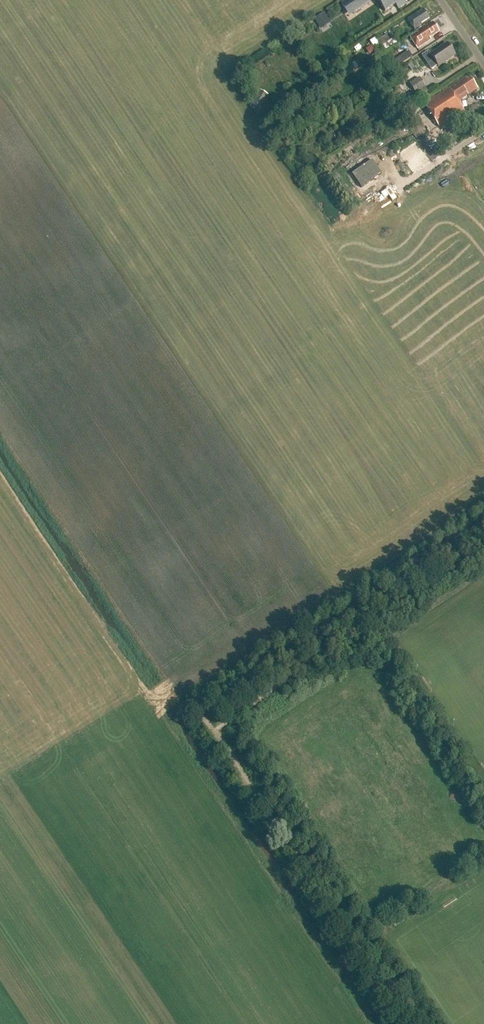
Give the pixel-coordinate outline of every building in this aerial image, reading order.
[(369,0),(348,0),(346,2),(354,14),(370,3),(369,0)] [(407,0),(377,0),(385,12),(395,5),(398,9),(406,4),(404,2),(407,0)] [(415,30),(421,25),(420,24),(429,18),(423,9),(407,19),(415,30)] [(324,13),(314,20),(319,28),(330,21),(324,13)] [(417,49),(430,40),(429,38),(438,32),(432,22),(418,32),(410,38),(417,49)] [(391,39),(388,34),(377,40),(384,51),(398,42),(394,37),(391,39)] [(378,53),(383,50),(375,37),(371,40),(378,53)] [(455,56),(447,44),(431,55),(428,51),(422,56),(431,70),(437,66),(438,67),(455,56)] [(392,59),(405,50),(402,45),(389,55),(392,59)] [(399,65),(413,56),(409,50),(396,59),(399,65)] [(350,61),(335,71),(340,80),(356,70),(350,61)] [(419,98),(428,92),(419,78),(410,84),(419,98)] [(467,80),(465,78),(424,105),(438,127),(463,110),(458,102),(477,89),(470,78),(467,80)] [(257,109),(266,94),(258,89),(250,104),(257,109)]
